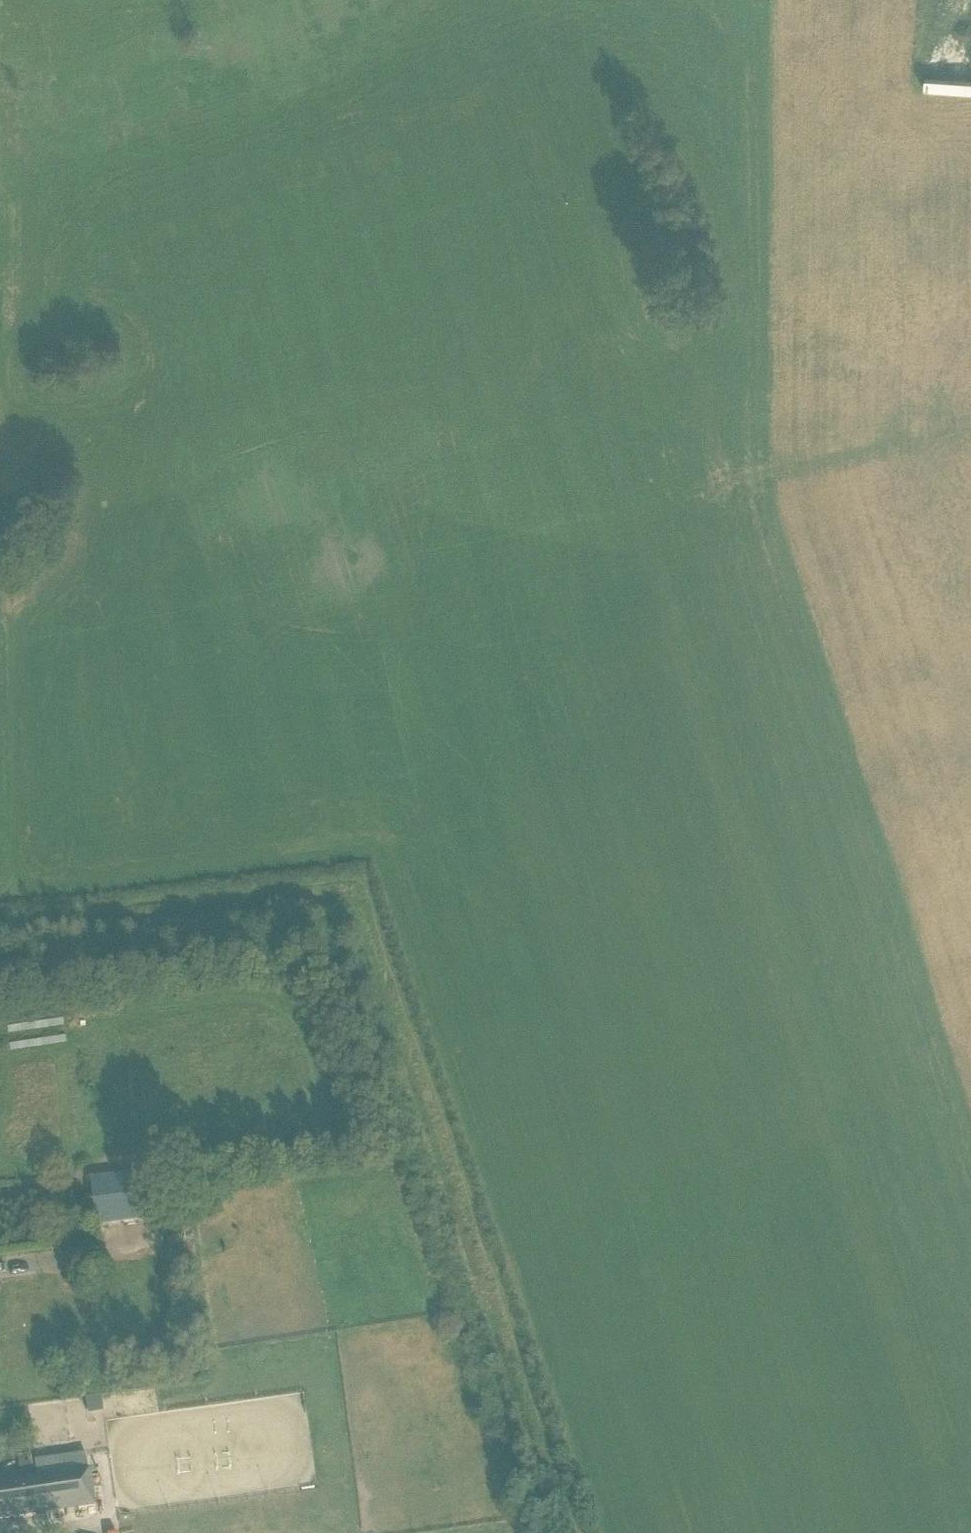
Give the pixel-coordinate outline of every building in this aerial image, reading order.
[(93,1202),(120,1199),(123,1198),(120,1174),(90,1178),(93,1202)] [(153,1219),(152,1217),(150,1195),(123,1198),(120,1199),(123,1223),(153,1219)] [(89,1472),(86,1453),(35,1461),(37,1478),(0,1483),(0,1520),(96,1508),(90,1472),(89,1472)]
